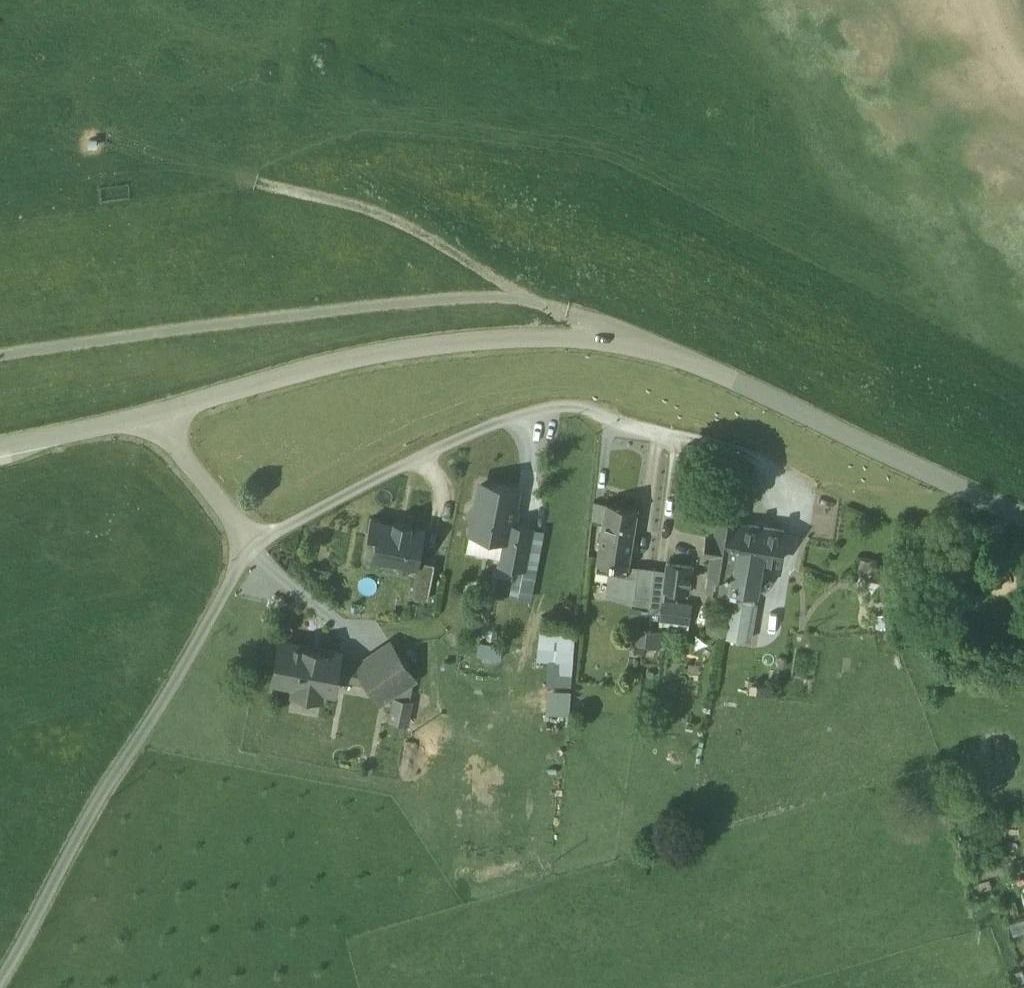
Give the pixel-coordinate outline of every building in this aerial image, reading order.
[(518,489),(492,484),(492,488),(479,486),(475,504),(469,508),(468,517),(472,522),(470,531),(505,538),(509,539),(511,524),(518,489)] [(638,508),(606,503),(596,570),(627,575),(638,508)] [(419,567),(426,529),(412,526),(413,521),(394,518),(393,522),(371,518),(368,533),(376,535),(372,558),(383,560),(419,567)] [(735,522),(719,519),(708,586),(719,588),(719,593),(730,595),(730,594),(742,524),(735,523),(735,522)] [(531,528),(511,524),(509,539),(505,538),(500,563),(524,567),(531,528)] [(783,531),(742,524),(730,594),(754,598),(760,559),(778,562),(783,531)] [(692,566),(667,563),(666,570),(664,590),(665,590),(688,593),(690,583),(686,583),(687,576),(691,576),(692,566)] [(637,566),(633,603),(646,604),(647,599),(650,599),(654,569),(637,566)] [(666,570),(654,569),(650,599),(649,613),(660,614),(662,601),(663,601),(665,590),(664,590),(666,570)] [(752,640),(759,602),(735,597),(727,635),(752,640)] [(663,601),(662,601),(660,614),(660,619),(675,621),(677,603),(663,601)] [(539,659),(548,659),(548,685),(573,686),(576,622),(540,621),(539,659)] [(663,645),(662,627),(638,628),(639,646),(663,645)] [(324,652),(307,649),(308,646),(280,641),(273,681),(295,685),(293,693),(320,698),(322,690),(334,693),(338,676),(368,682),(357,665),(338,662),(339,652),(324,649),(324,652)] [(390,643),(357,665),(368,682),(381,701),(394,693),(413,680),(414,679),(390,643)] [(413,680),(394,693),(395,698),(410,700),(413,680)] [(571,712),(572,687),(547,687),(547,712),(571,712)] [(410,700),(395,698),(391,721),(406,724),(410,700)] [(394,726),(384,724),(382,737),(392,738),(394,726)]
